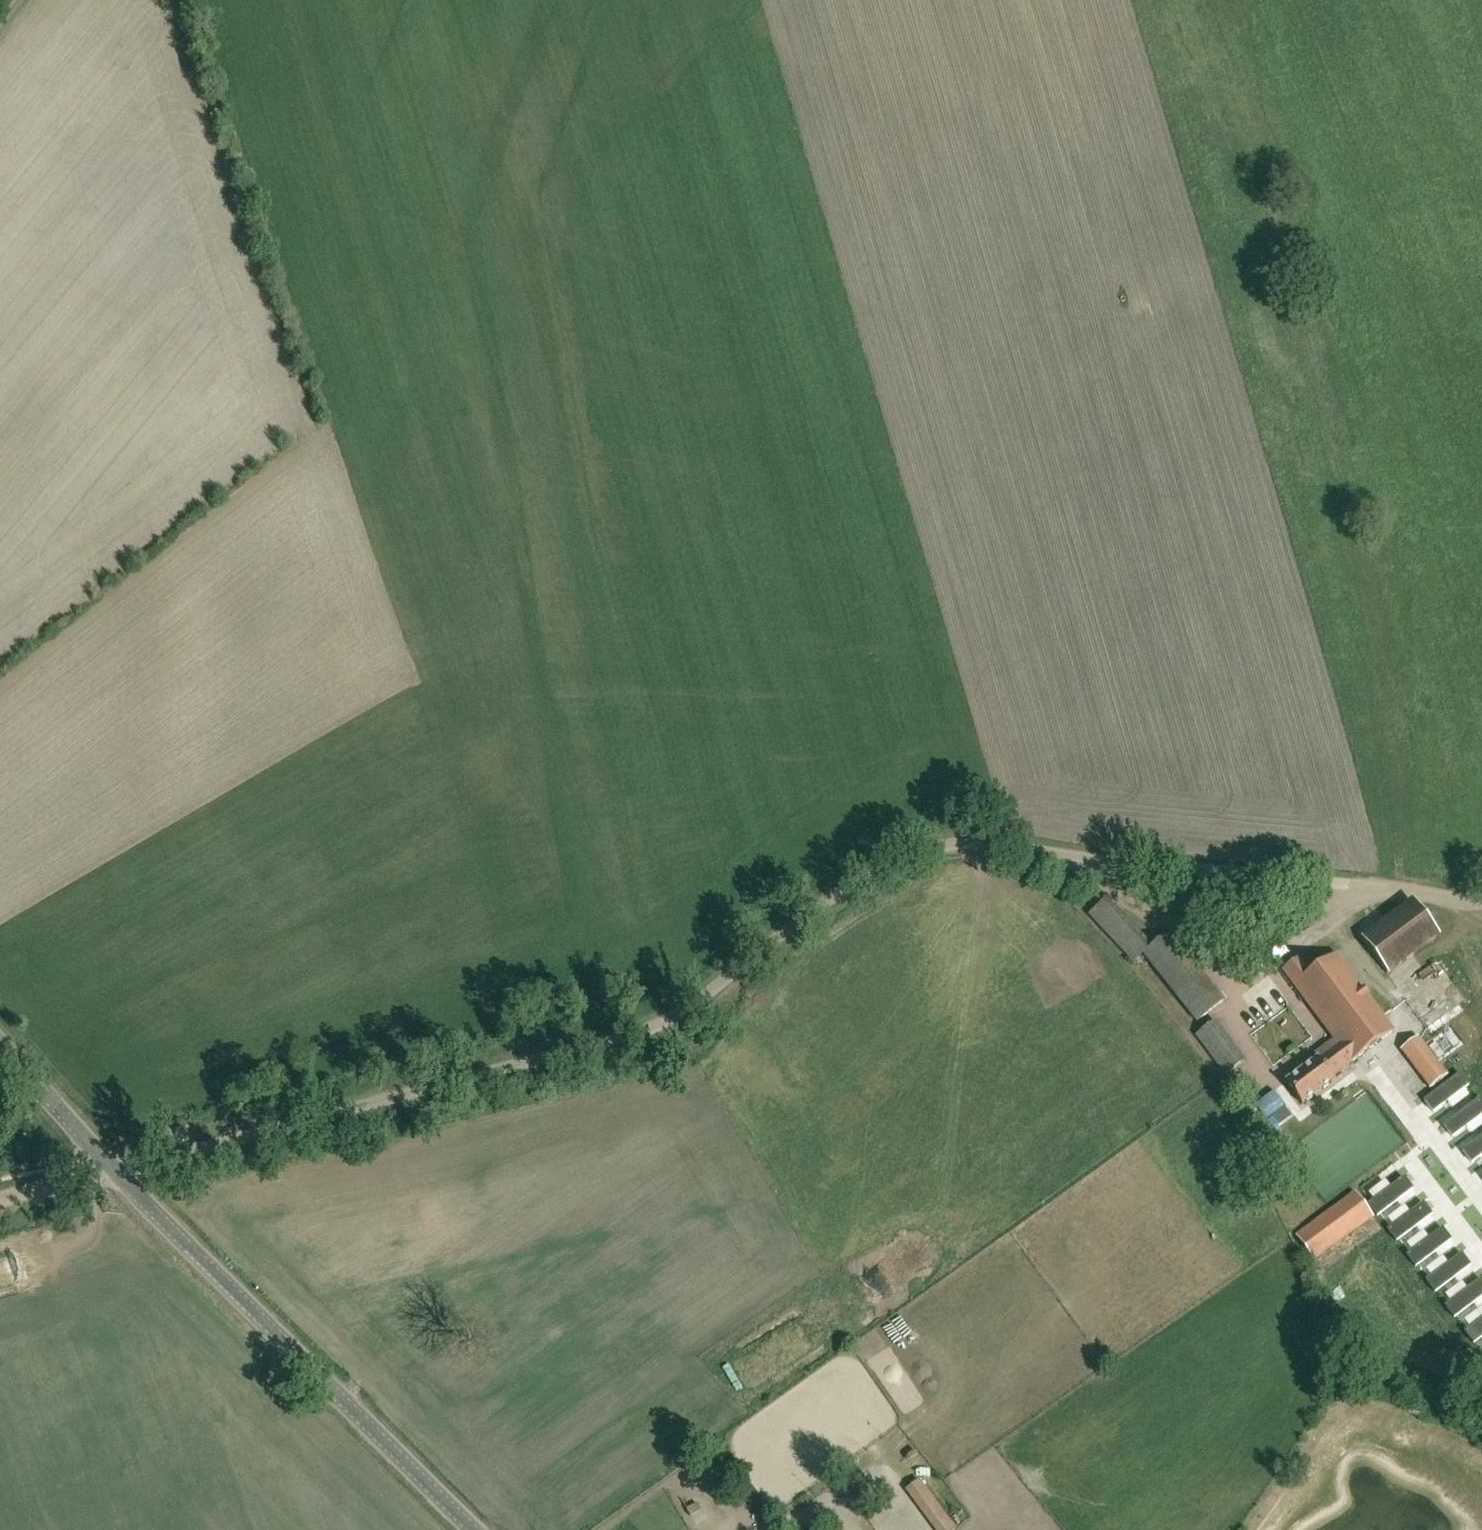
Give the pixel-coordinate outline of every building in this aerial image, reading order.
[(1153,947),(1108,899),(1090,915),(1134,962),(1143,954),(1197,1021),(1223,1000),(1170,933),(1153,947)] [(1388,974),(1414,955),(1439,936),(1412,900),(1362,938),(1388,974)] [(1393,1031),(1336,954),(1310,973),(1299,958),(1282,970),(1337,1045),(1318,1059),(1317,1058),(1285,1082),(1302,1105),(1334,1080),(1331,1077),(1393,1031)] [(1225,1076),(1246,1061),(1216,1021),(1195,1036),(1225,1076)] [(1430,1088),(1447,1076),(1418,1037),(1401,1050),(1430,1088)] [(1460,1074),(1424,1101),(1433,1113),(1469,1086),(1460,1074)] [(1444,1127),(1452,1138),(1481,1116),(1481,1104),(1479,1100),(1444,1127)] [(1463,1152),(1472,1164),(1481,1156),(1481,1138),(1463,1152)] [(1377,1216),(1413,1190),(1404,1178),(1369,1204),(1377,1216)] [(1314,1259),(1373,1216),(1356,1192),(1296,1235),(1314,1259)] [(1388,1230),(1396,1242),(1432,1215),(1423,1204),(1388,1230)] [(1451,1241),(1442,1229),(1407,1256),(1416,1268),(1451,1241)] [(1470,1267),(1462,1255),(1426,1281),(1435,1293),(1470,1267)] [(1481,1281),(1445,1307),(1454,1319),(1481,1298),(1481,1283),(1481,1281)] [(1464,1333),(1473,1345),(1481,1338),(1481,1320),(1464,1333)] [(956,1529),(920,1480),(906,1490),(936,1529),(955,1529),(956,1529)]
